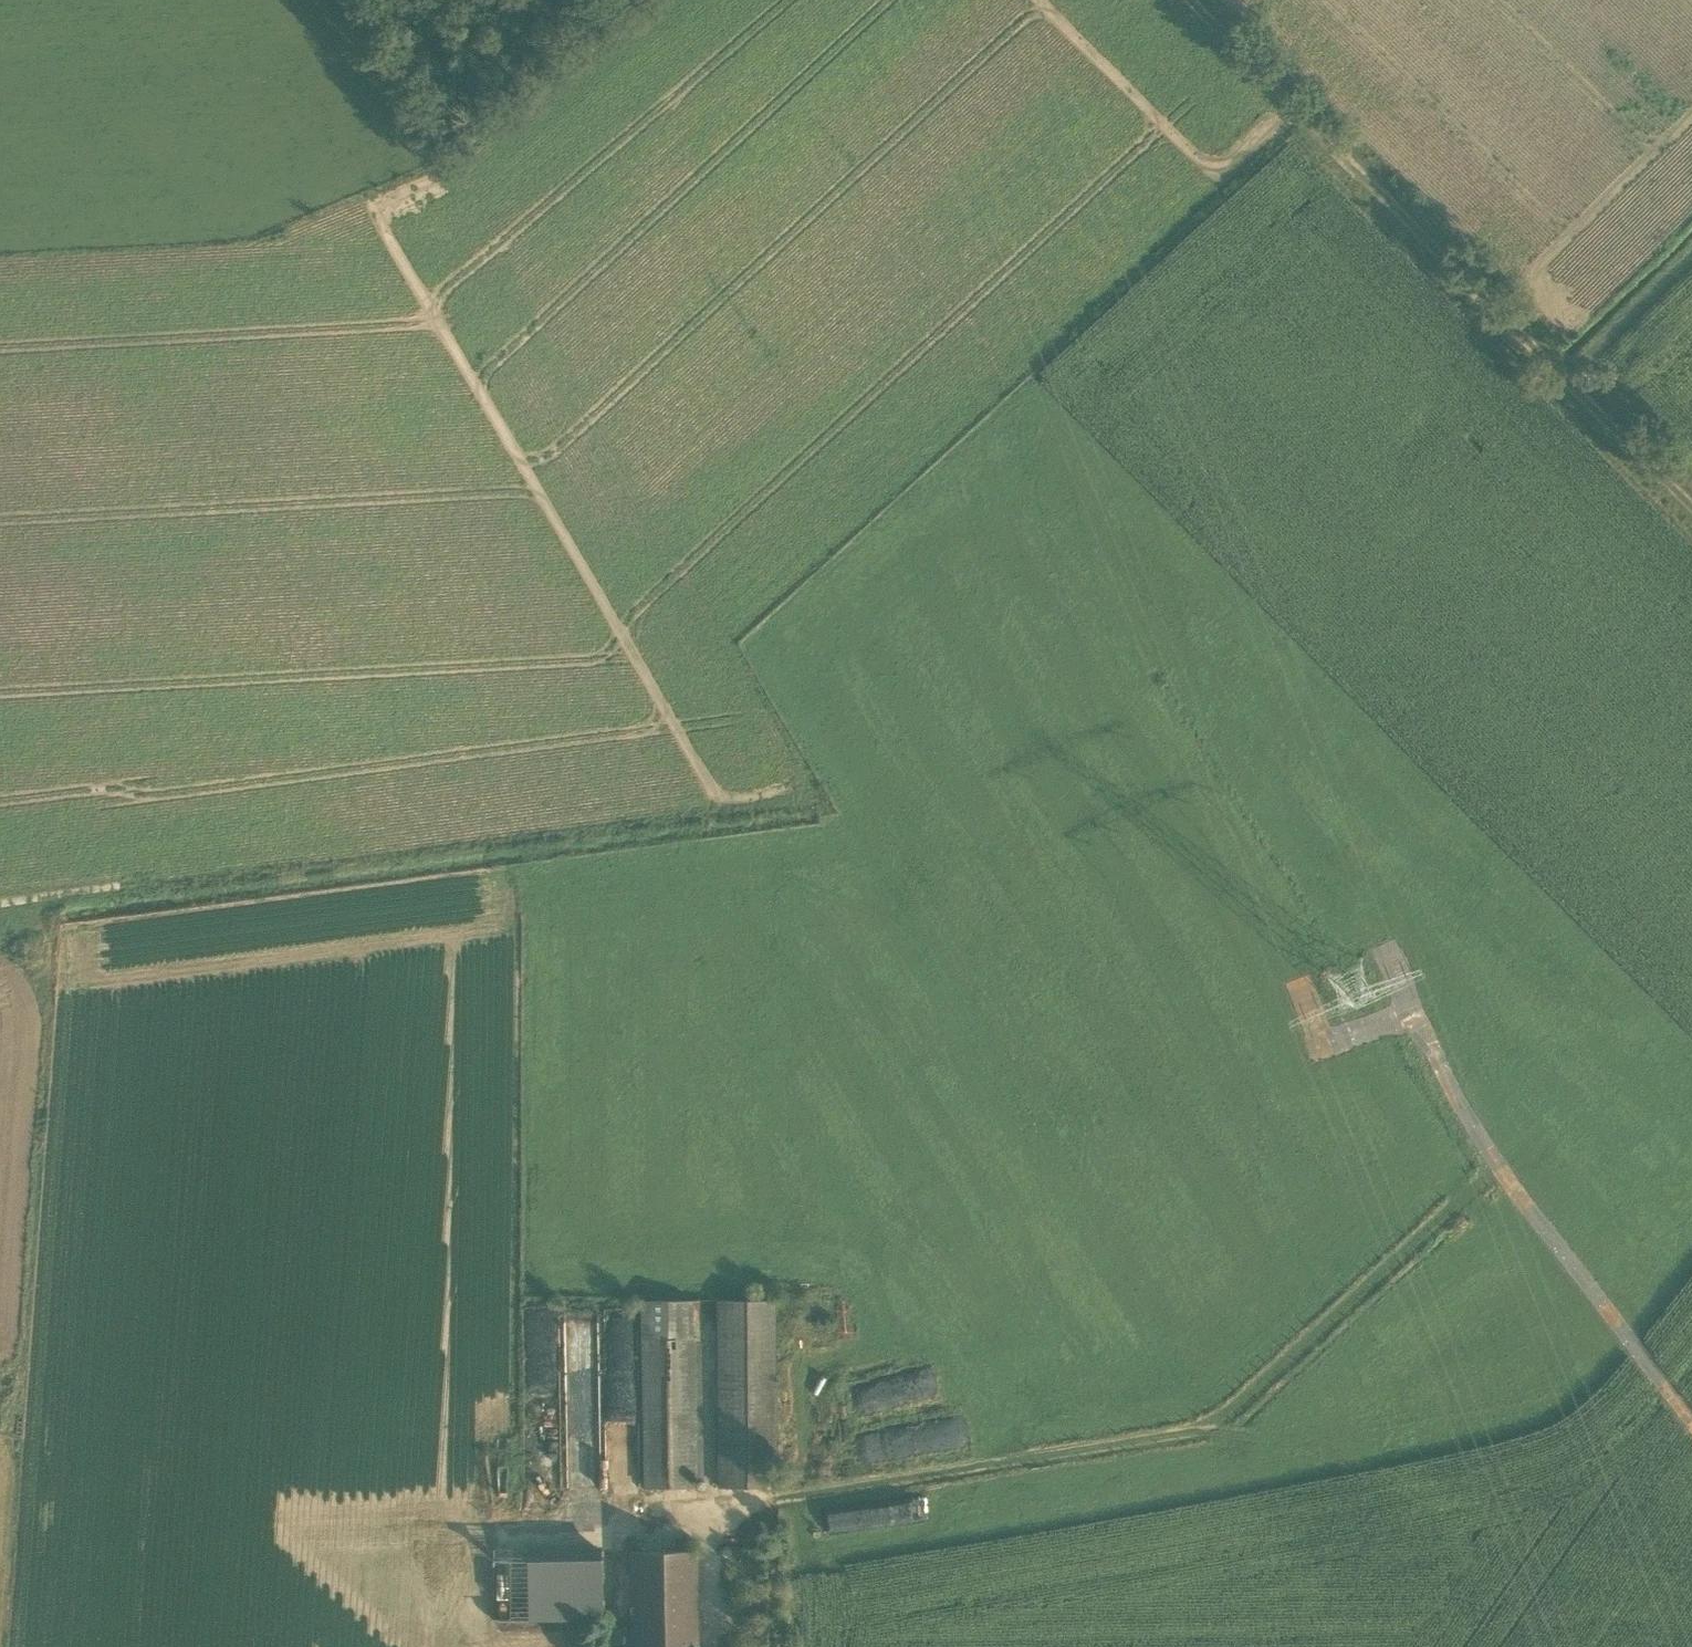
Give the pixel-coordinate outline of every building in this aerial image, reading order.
[(693,1339),(693,1300),(641,1300),(643,1488),(696,1486),(696,1476),(696,1347),(697,1339),(693,1339)] [(776,1487),(774,1301),(718,1300),(718,1487),(776,1487)] [(868,1500),(820,1508),(824,1536),(873,1528),(868,1500)] [(697,1550),(631,1551),(631,1559),(633,1646),(700,1646),(697,1550)] [(494,1620),(603,1619),(601,1558),(493,1559),(494,1620)]
